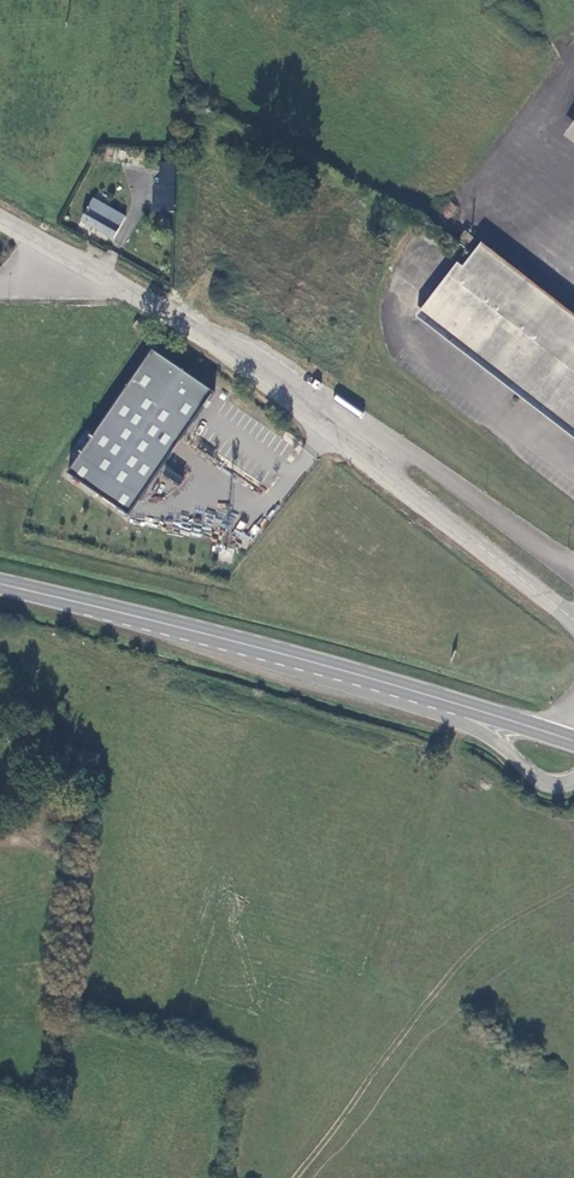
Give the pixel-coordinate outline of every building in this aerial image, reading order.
[(565,133),(573,140),(573,121),(565,133)] [(98,190),(93,200),(126,218),(131,208),(98,190)] [(126,218),(93,200),(81,221),(114,239),(126,218)] [(473,238),(465,231),(458,240),(467,246),(473,238)] [(482,245),(464,268),(456,263),(416,315),(573,437),(573,317),(482,245)] [(136,322),(132,328),(142,333),(145,328),(136,322)] [(153,351),(68,474),(129,516),(214,393),(153,351)] [(167,466),(162,473),(177,485),(183,478),(167,466)]
